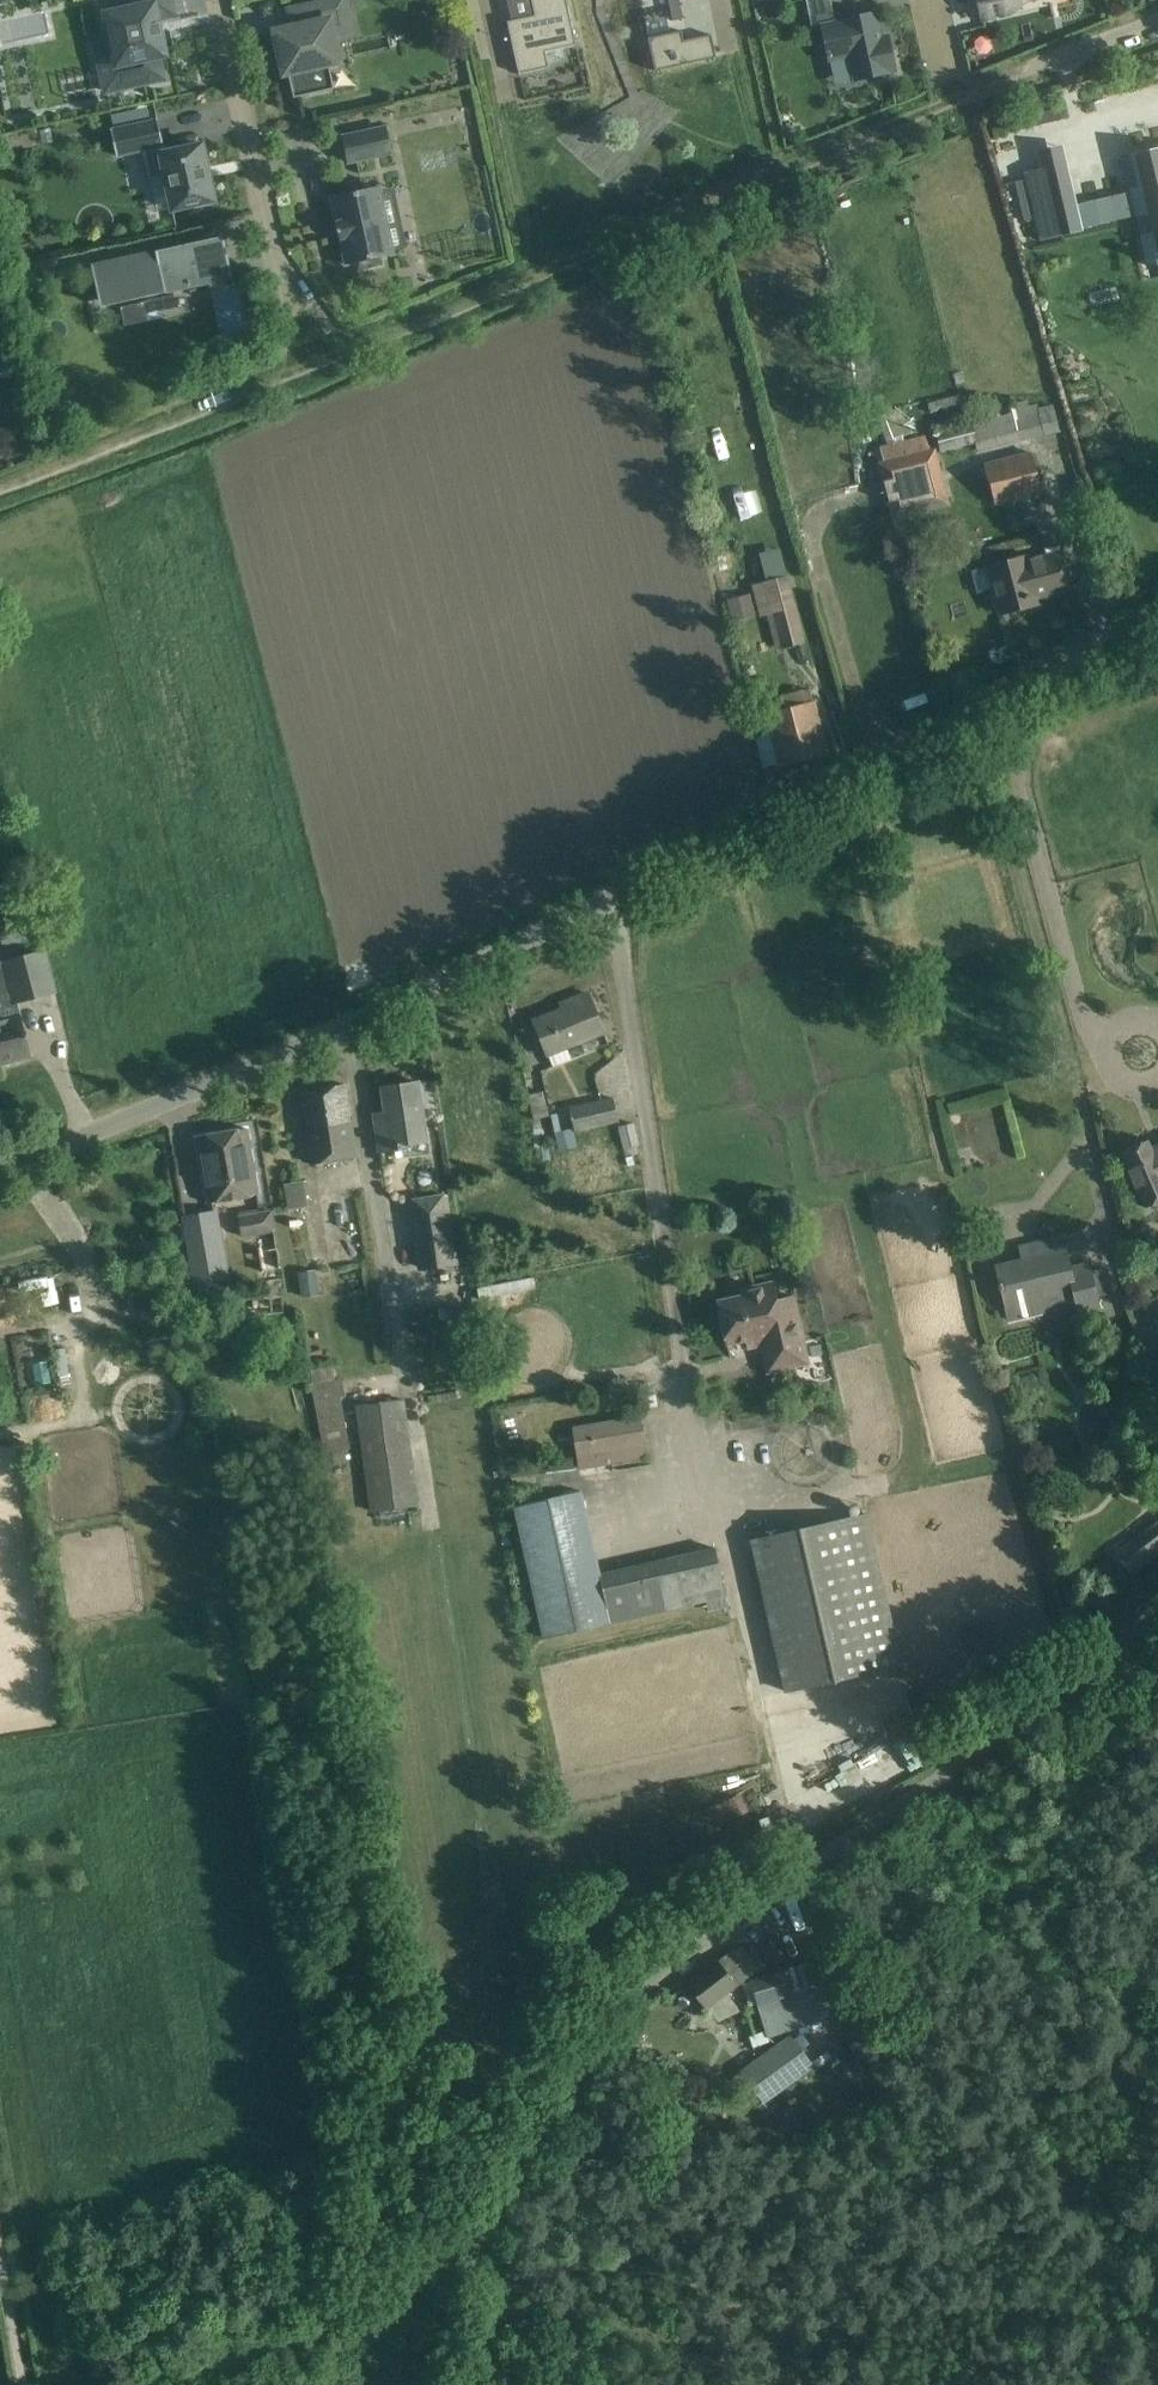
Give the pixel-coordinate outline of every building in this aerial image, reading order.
[(171,0),(114,0),(116,11),(105,14),(116,65),(110,66),(115,89),(163,79),(159,57),(166,55),(158,19),(175,15),(171,0)] [(345,0),(331,0),(307,5),(307,7),(309,7),(313,24),(276,32),(276,31),(273,31),(280,59),(282,58),(281,57),(284,57),(294,98),(335,89),(329,64),(339,62),(330,22),(349,17),(345,0)] [(507,22),(519,75),(549,68),(548,63),(564,60),(562,49),(568,47),(576,46),(566,0),(531,0),(535,16),(507,22)] [(670,9),(680,7),(679,0),(668,0),(670,9)] [(809,16),(833,11),(830,0),(806,0),(809,16)] [(982,21),(1050,6),(1053,19),(1055,18),(1051,0),(978,0),(982,21)] [(670,9),(673,22),(683,20),(680,7),(670,9)] [(839,23),(822,27),(826,48),(829,60),(850,55),(856,81),(889,73),(888,72),(895,70),(890,46),(883,47),(881,40),(881,39),(875,13),(843,20),(843,22),(839,23)] [(666,17),(644,22),(648,39),(655,71),(716,58),(711,35),(684,41),(682,31),(670,34),(666,17)] [(165,152),(158,120),(111,130),(117,156),(143,150),(149,179),(165,176),(168,189),(172,207),(172,210),(175,209),(195,204),(196,207),(210,204),(209,201),(213,201),(215,200),(215,198),(214,198),(210,180),(211,180),(207,164),(203,146),(203,144),(200,144),(200,145),(165,152)] [(387,130),(386,127),(383,128),(384,128),(346,136),(345,136),(343,136),(343,139),(344,139),(349,161),(348,161),(349,163),(351,163),(351,162),(389,154),(389,155),(392,154),(391,152),(386,130),(387,130)] [(1130,156),(1139,192),(1132,194),(1131,188),(1129,189),(1135,217),(1144,215),(1148,234),(1140,236),(1147,266),(1157,263),(1157,150),(1130,156)] [(1069,180),(1047,186),(1042,168),(1024,173),(1034,215),(1075,206),(1069,180)] [(380,190),(379,187),(377,188),(377,189),(334,198),(334,197),(332,198),(332,200),(337,222),(336,222),(340,241),(341,240),(346,262),(345,262),(346,264),(348,264),(348,263),(360,261),(361,268),(381,264),(380,257),(391,254),(391,255),(394,254),(393,252),(392,252),(379,190),(380,190)] [(151,253),(87,267),(93,296),(96,308),(183,289),(232,278),(225,246),(223,237),(151,253)] [(41,264),(23,268),(25,278),(43,274),(41,264)] [(243,343),(232,346),(235,359),(246,357),(243,343)] [(977,452),(1021,442),(1021,441),(1014,413),(1000,416),(1000,414),(998,406),(968,414),(970,424),(975,445),(977,452)] [(936,433),(941,453),(962,448),(957,427),(936,433)] [(949,506),(935,450),(879,464),(893,520),(949,506)] [(1007,460),(985,466),(989,481),(995,505),(1042,494),(1032,454),(1007,460)] [(988,566),(971,571),(977,594),(994,590),(1001,614),(1038,605),(1036,598),(1070,589),(1059,548),(1045,551),(1047,558),(1027,564),(1025,556),(988,566)] [(803,642),(786,577),(766,583),(782,648),(803,642)] [(751,594),(727,600),(732,622),(757,615),(751,594)] [(784,710),(767,715),(780,766),(827,753),(821,731),(814,733),(807,705),(803,691),(780,697),(784,710)] [(55,992),(44,951),(5,962),(15,1003),(55,992)] [(604,1033),(588,993),(570,1001),(572,1006),(534,1021),(548,1056),(604,1033)] [(30,1056),(20,1016),(0,1021),(0,1064),(30,1056)] [(427,1142),(418,1082),(382,1088),(387,1119),(375,1121),(380,1151),(403,1148),(402,1145),(427,1142)] [(357,1157),(345,1084),(301,1092),(313,1164),(357,1157)] [(548,1117),(542,1092),(528,1095),(534,1120),(548,1117)] [(618,1122),(613,1098),(569,1109),(575,1132),(618,1122)] [(639,1146),(634,1124),(619,1127),(625,1149),(639,1146)] [(573,1128),(555,1133),(559,1151),(577,1147),(573,1128)] [(259,1195),(247,1129),(197,1138),(208,1204),(259,1195)] [(1151,1148),(1147,1140),(1121,1152),(1145,1208),(1157,1202),(1157,1145),(1151,1148)] [(457,1264),(447,1196),(414,1201),(424,1269),(457,1264)] [(218,1210),(183,1216),(194,1285),(211,1282),(205,1249),(224,1246),(218,1210)] [(276,1233),(272,1210),(240,1216),(244,1239),(276,1233)] [(1041,1257),(996,1268),(1000,1284),(999,1285),(1000,1290),(1002,1290),(1006,1306),(1004,1307),(1007,1322),(1042,1314),(1039,1301),(1056,1297),(1057,1303),(1076,1299),(1080,1315),(1100,1310),(1096,1297),(1090,1271),(1088,1264),(1070,1268),(1065,1251),(1064,1251),(1061,1238),(1038,1243),(1041,1257)] [(317,1270),(299,1272),(302,1298),(320,1295),(317,1270)] [(776,1300),(772,1283),(754,1287),(755,1293),(717,1302),(727,1345),(746,1341),(748,1349),(761,1346),(762,1349),(764,1348),(763,1345),(769,1344),(776,1371),(809,1364),(794,1297),(776,1300)] [(316,1401),(319,1421),(345,1417),(341,1397),(316,1401)] [(419,1505),(404,1400),(356,1407),(371,1511),(419,1505)] [(646,1446),(641,1417),(572,1429),(579,1469),(612,1464),(610,1451),(646,1446)] [(541,1486),(544,1499),(564,1495),(561,1484),(577,1481),(574,1460),(507,1470),(510,1491),(541,1486)] [(248,1494),(232,1497),(235,1515),(251,1512),(248,1494)] [(901,1666),(867,1514),(752,1540),(787,1692),(901,1666)] [(1113,1549),(1132,1574),(1157,1555),(1157,1515),(1113,1549)] [(726,1596),(715,1548),(599,1575),(610,1623),(726,1596)] [(824,1807),(882,1782),(877,1771),(884,1768),(878,1755),(814,1783),(824,1807)] [(718,1961),(688,1984),(706,2008),(736,1986),(736,1985),(752,1973),(734,1949),(718,1961)] [(758,1980),(752,1982),(769,2039),(824,2022),(814,1989),(817,1988),(810,1964),(785,1972),(764,1978),(758,1980)] [(793,2036),(744,2072),(768,2105),(818,2069),(793,2036)]
